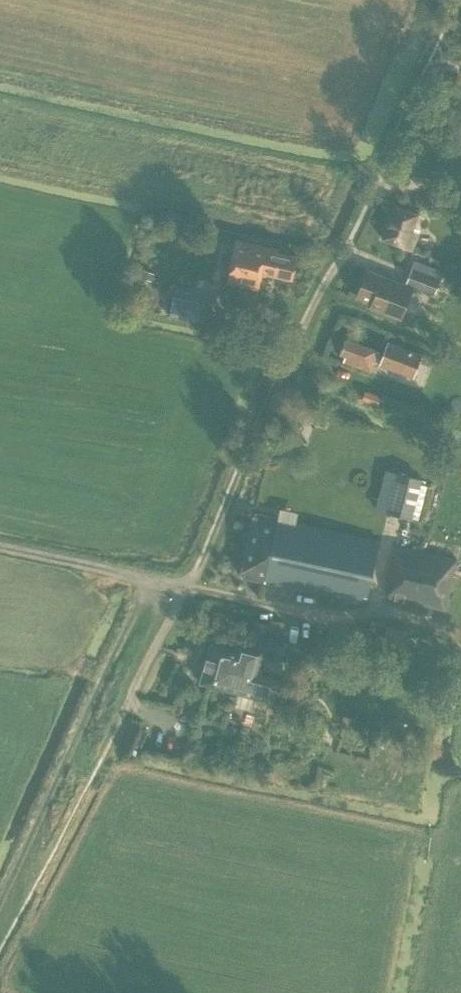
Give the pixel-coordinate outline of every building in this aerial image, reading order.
[(447,186),(445,198),(460,200),(460,188),(447,186)] [(417,213),(394,205),(382,238),(411,249),(417,233),(411,230),(417,213)] [(423,228),(417,234),(432,249),(438,243),(423,228)] [(279,249),(235,240),(226,282),(258,288),(261,272),(292,279),(297,256),(278,252),(279,249)] [(414,260),(405,283),(434,294),(443,271),(414,260)] [(153,274),(142,269),(139,277),(150,281),(153,274)] [(366,269),(356,297),(372,302),(370,307),(400,318),(411,287),(366,269)] [(456,272),(452,284),(460,287),(460,274),(456,272)] [(170,316),(208,323),(213,296),(176,290),(173,303),(169,302),(167,312),(171,313),(170,316)] [(388,342),(383,355),(378,353),(379,351),(345,338),(339,353),(345,355),(343,361),(371,371),(374,363),(379,364),(379,365),(412,378),(421,354),(388,342)] [(420,482),(395,475),(385,515),(411,521),(420,482)] [(381,543),(255,513),(241,575),(242,575),(241,578),(359,603),(364,586),(370,587),(381,543)] [(457,559),(400,546),(388,599),(445,612),(457,559)] [(253,698),(271,703),(278,680),(256,674),(263,650),(237,643),(235,650),(211,644),(200,683),(238,693),(235,706),(250,710),(253,698)] [(279,698),(276,713),(305,720),(309,705),(279,698)] [(342,721),(355,724),(357,715),(344,712),(342,721)]
